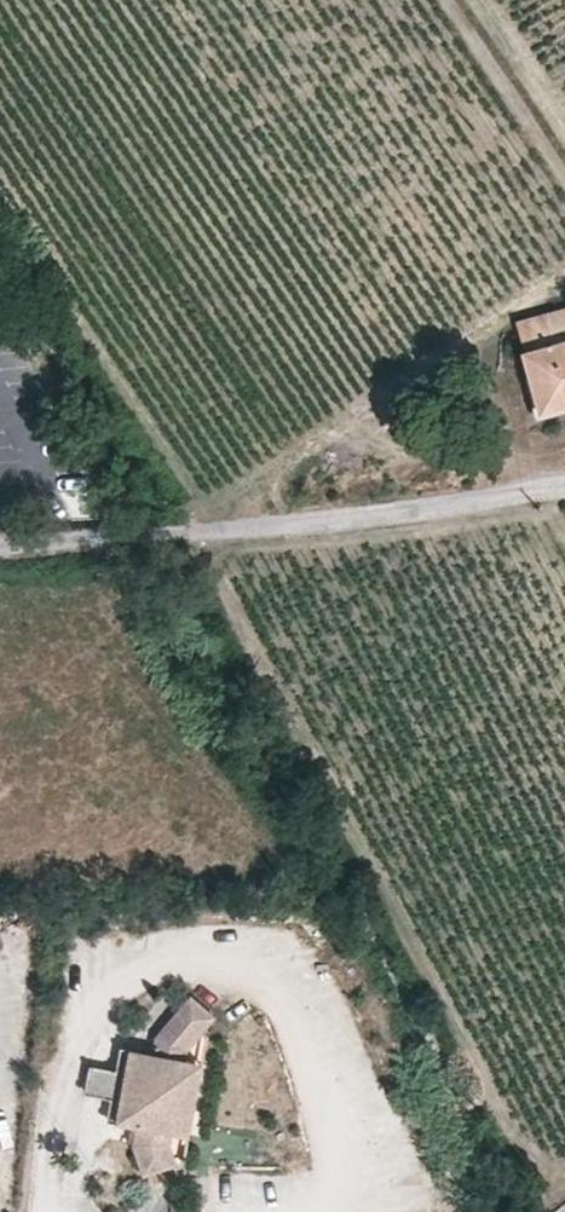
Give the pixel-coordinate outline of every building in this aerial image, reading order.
[(515,319),(542,410),(564,403),(564,306),(515,319)] [(193,1026),(204,1011),(181,993),(169,1009),(193,1026)] [(120,1073),(125,1073),(123,1097),(116,1098),(113,1121),(126,1122),(133,1123),(131,1142),(144,1173),(174,1161),(167,1136),(167,1128),(174,1129),(186,1056),(180,1055),(180,1047),(193,1026),(169,1009),(151,1038),(149,1047),(141,1046),(139,1052),(123,1049),(120,1073)] [(80,1086),(81,1092),(106,1096),(101,1119),(113,1121),(116,1098),(123,1097),(125,1073),(120,1073),(123,1049),(114,1049),(109,1070),(85,1067),(80,1086)] [(197,1057),(186,1056),(174,1129),(184,1129),(197,1057)] [(133,1123),(126,1122),(124,1141),(131,1142),(133,1123)]
